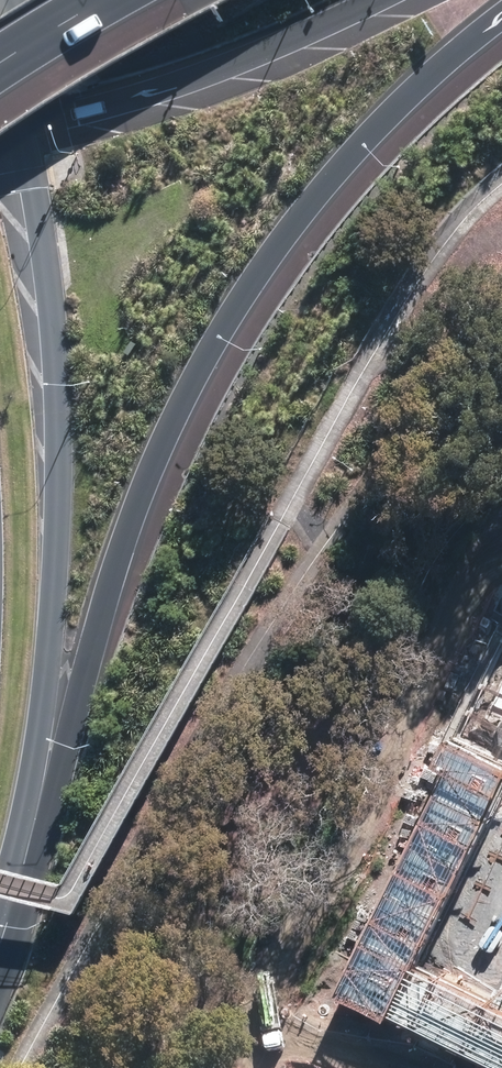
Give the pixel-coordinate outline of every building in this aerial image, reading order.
[(441,763),(454,769),(411,857),(409,855),(345,987),(501,1062),(501,996),(434,962),(501,826),(501,637),(441,763)]
